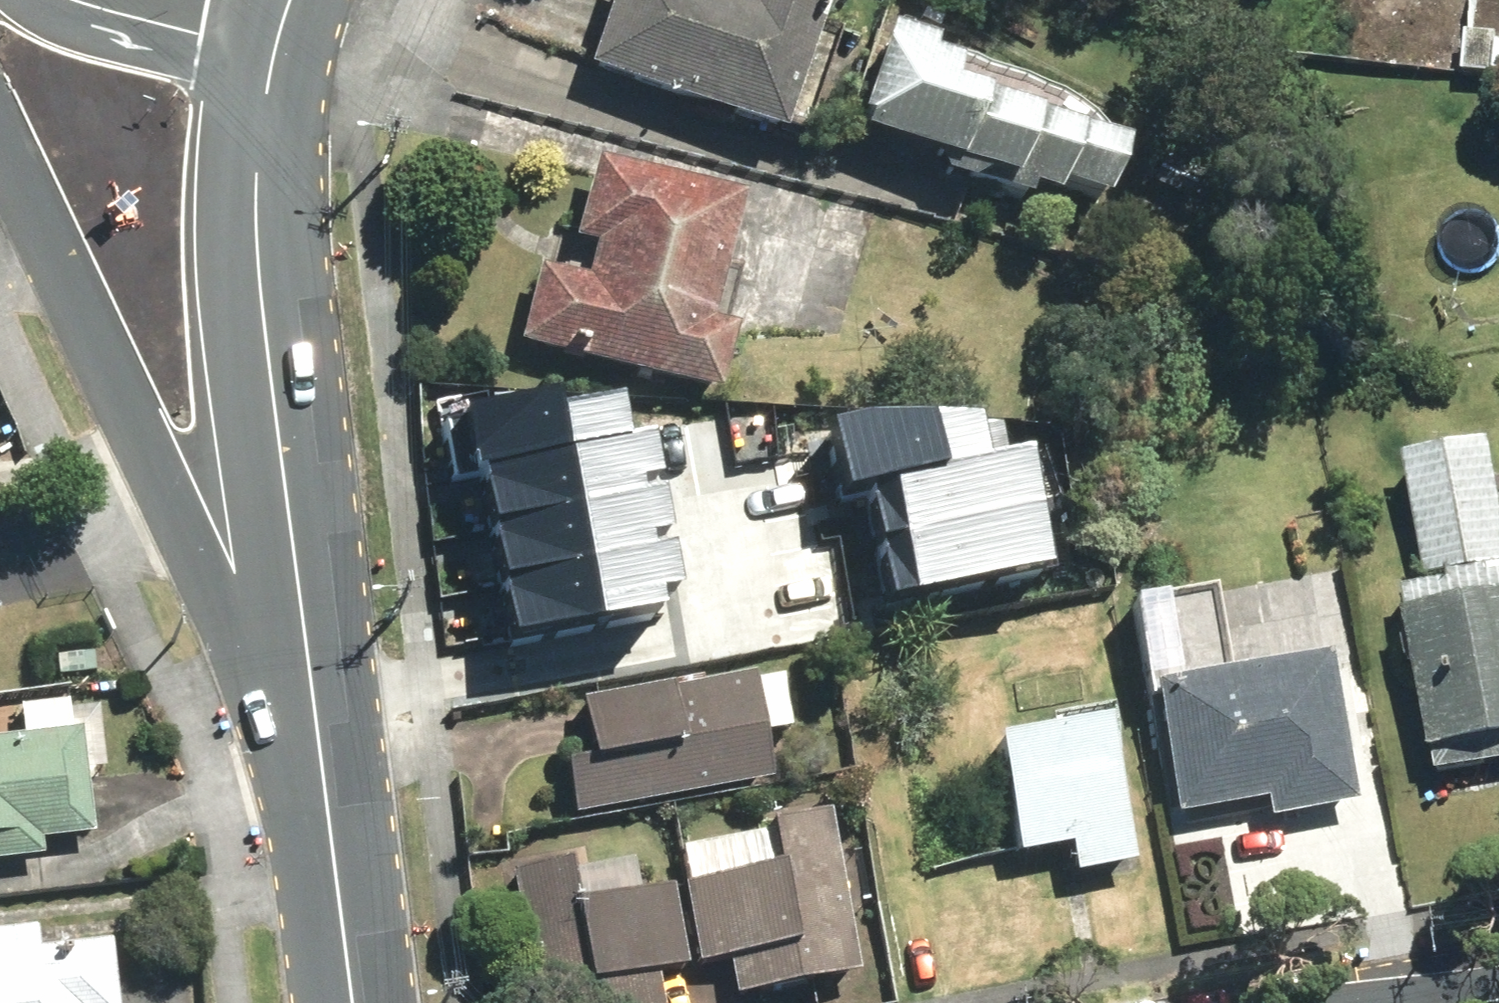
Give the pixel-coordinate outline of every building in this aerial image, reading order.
[(824,0),(613,0),(589,76),(787,138),(789,131),(805,136),(827,67),(806,60),(824,0)] [(957,62),(888,36),(854,137),(1054,206),(1061,190),(1101,205),(1122,153),(947,87),(957,62)] [(746,190),(602,148),(569,263),(549,257),(529,326),(722,382),(739,321),(711,312),(746,190)] [(468,403),(482,466),(492,464),(637,435),(627,389),(564,403),(559,383),(468,403)] [(843,486),(867,480),(1023,448),(1015,417),(987,423),(986,408),(873,405),(829,417),(843,486)] [(662,430),(637,435),(492,464),(503,518),(670,488),(662,430)] [(1046,508),(1034,446),(1023,448),(867,480),(879,542),(1046,508)] [(1405,471),(1425,583),(1393,589),(1425,766),(1498,752),(1498,494),(1492,456),(1405,471)] [(676,522),(670,488),(503,518),(511,568),(660,541),(658,525),(676,522)] [(1059,567),(1046,508),(879,542),(891,599),(1059,567)] [(680,537),(660,541),(511,568),(525,641),(671,614),(665,585),(688,581),(680,537)] [(1359,807),(1354,784),(1309,572),(1129,610),(1174,822),(1261,804),(1266,827),(1359,807)] [(748,678),(581,708),(590,763),(567,767),(576,818),(772,784),(763,735),(789,730),(781,685),(750,690),(748,678)] [(991,750),(1015,862),(1065,851),(1072,881),(1133,868),(1103,725),(991,750)] [(94,838),(82,734),(0,743),(0,865),(44,860),(42,844),(94,838)] [(858,978),(826,821),(677,854),(700,969),(730,963),(738,1002),(858,978)] [(514,873),(536,1002),(665,1002),(661,976),(688,972),(674,891),(638,897),(634,872),(574,882),(571,863),(514,873)] [(107,947),(37,955),(34,934),(0,938),(0,1002),(114,1002),(107,947)]
